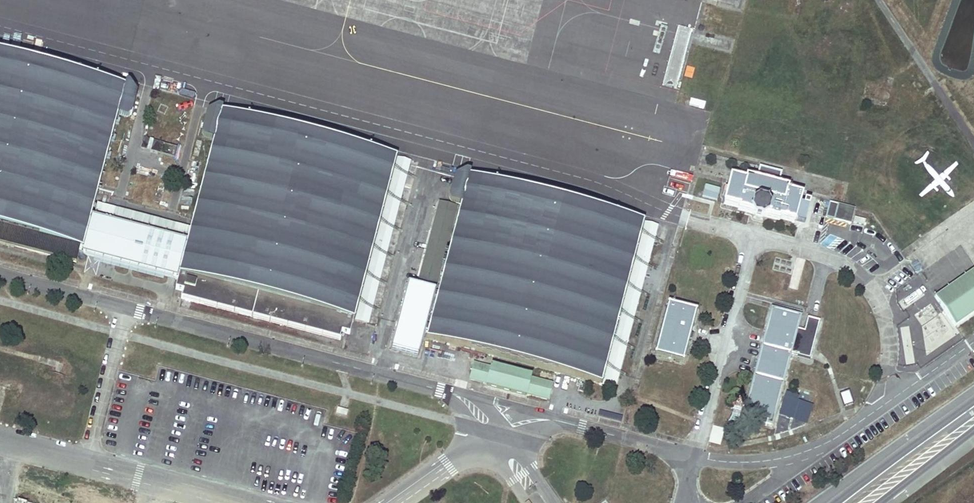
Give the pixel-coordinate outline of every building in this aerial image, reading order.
[(0,54),(0,241),(77,262),(125,87),(0,54)] [(396,158),(221,112),(175,289),(350,334),(354,322),(396,158)] [(396,158),(354,322),(368,326),(411,161),(396,158)] [(643,223),(469,176),(425,341),(599,387),(643,223)] [(746,180),(731,176),(724,204),(739,207),(738,209),(754,214),(754,217),(762,219),(763,216),(779,220),(780,218),(795,222),(802,195),(787,191),(788,188),(747,177),(746,180)] [(702,198),(716,201),(719,188),(704,185),(702,198)] [(841,205),(830,202),(826,217),(850,223),(852,217),(854,209),(841,205)] [(457,207),(437,203),(418,280),(437,285),(457,207)] [(865,220),(854,218),(852,225),(863,228),(865,220)] [(643,223),(599,387),(616,389),(657,226),(643,223)] [(932,300),(954,331),(973,317),(973,270),(932,300)] [(436,290),(408,283),(391,348),(419,355),(436,290)] [(696,311),(668,304),(653,355),(682,363),(696,311)] [(800,316),(771,308),(743,417),(772,425),(790,353),(797,330),(800,316)] [(797,330),(790,353),(798,355),(797,357),(809,360),(819,322),(807,319),(804,332),(797,330)] [(491,370),(474,365),(469,381),(487,386),(491,370)] [(532,381),(491,370),(487,386),(527,398),(532,381)] [(849,391),(840,394),(843,406),(852,404),(849,391)] [(348,411),(337,408),(336,414),(346,417),(348,411)]
